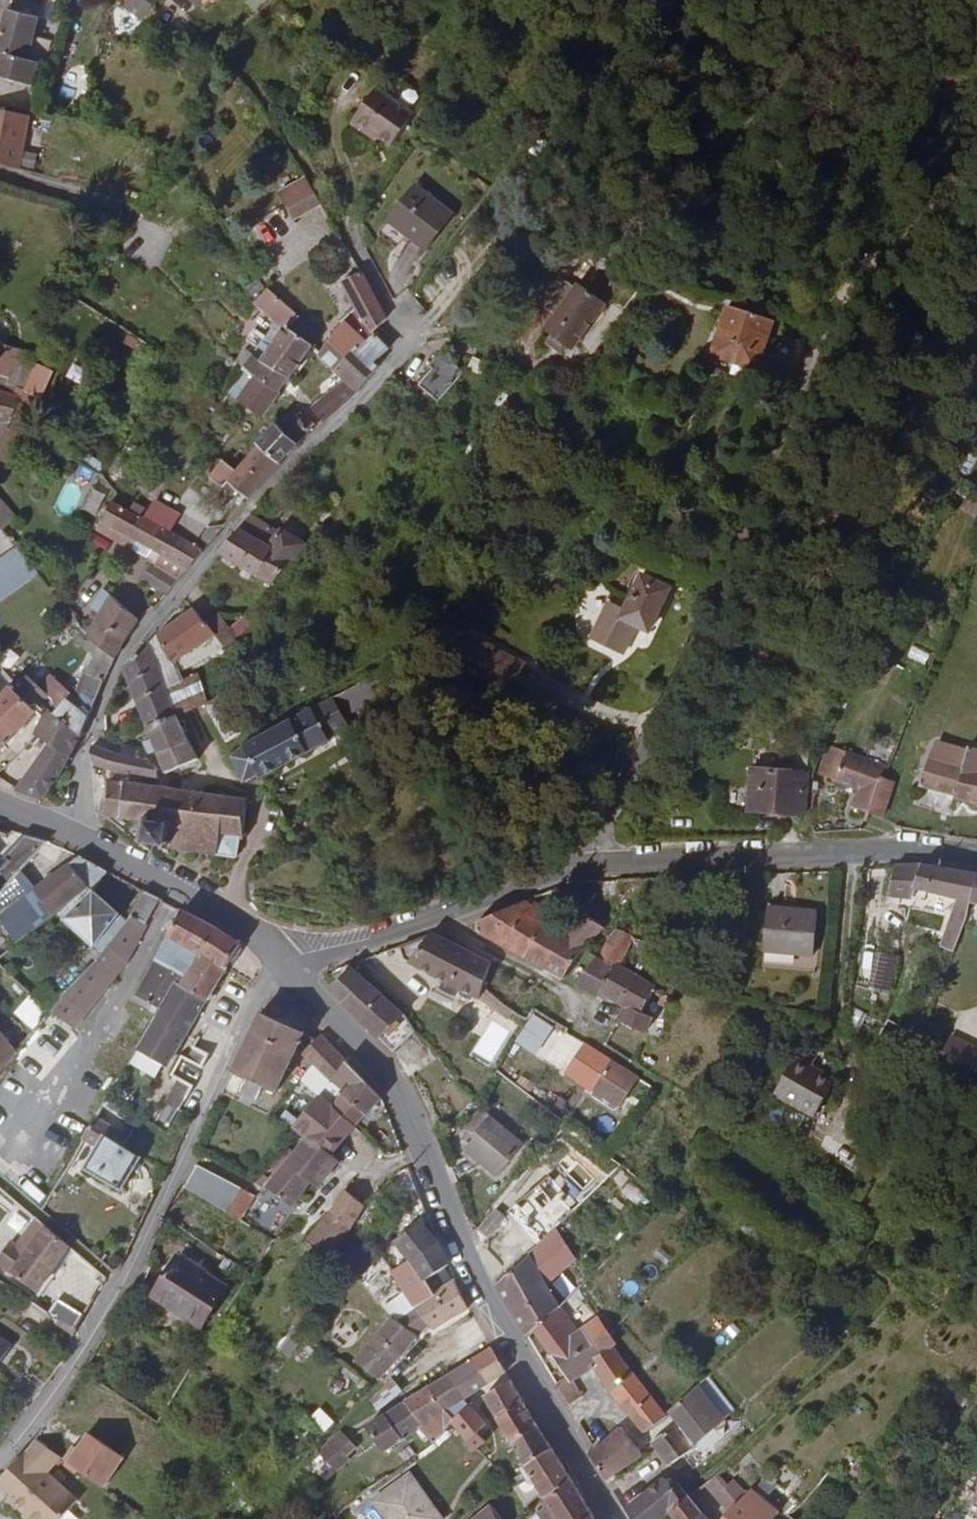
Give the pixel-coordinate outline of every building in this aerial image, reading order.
[(8,0),(2,0),(0,9),(0,42),(29,47),(30,40),(38,41),(42,29),(32,26),(36,5),(8,0)] [(153,0),(124,0),(145,13),(153,0)] [(272,0),(254,0),(249,8),(262,18),(272,0)] [(0,42),(0,68),(23,75),(27,52),(35,54),(38,41),(30,40),(29,47),(0,42)] [(379,88),(354,121),(373,135),(376,133),(392,145),(416,115),(379,88)] [(31,116),(0,110),(0,164),(19,169),(31,116)] [(316,194),(300,166),(274,179),(288,208),(316,194)] [(416,180),(376,230),(399,248),(408,234),(422,246),(451,209),(416,180)] [(353,261),(334,276),(348,301),(334,317),(334,322),(315,345),(333,360),(353,336),(357,340),(368,327),(366,324),(378,308),(353,261)] [(295,304),(263,279),(252,295),(270,309),(269,311),(283,322),(285,319),(293,307),(295,304)] [(580,285),(551,330),(558,335),(574,345),(580,349),(609,305),(580,285)] [(734,362),(745,365),(755,333),(763,335),(769,316),(719,303),(704,353),(734,362)] [(312,324),(293,307),(285,319),(305,336),(312,324)] [(254,348),(284,368),(305,336),(285,319),(283,322),(274,336),(265,330),(254,348)] [(353,336),(333,360),(340,368),(325,385),(337,396),(355,381),(375,357),(372,354),(383,340),(368,327),(357,340),(353,336)] [(12,369),(18,337),(0,333),(0,367),(12,369)] [(574,345),(558,335),(555,340),(570,351),(574,345)] [(251,346),(241,361),(274,383),(284,368),(254,348),(251,346)] [(422,384),(441,401),(466,371),(442,351),(431,364),(435,368),(422,384)] [(223,390),(256,411),(274,383),(241,361),(223,390)] [(742,375),(745,365),(734,362),(732,372),(742,375)] [(17,387),(20,377),(11,375),(12,369),(0,367),(0,383),(17,387)] [(16,413),(30,379),(20,377),(17,387),(0,383),(0,412),(16,414),(16,413)] [(337,396),(325,385),(310,401),(321,411),(337,396)] [(277,422),(292,436),(308,422),(297,413),(289,407),(277,422)] [(297,413),(308,422),(313,417),(303,407),(297,413)] [(26,433),(33,425),(16,413),(16,414),(12,423),(26,433)] [(255,437),(274,455),(292,436),(277,422),(271,416),(255,437)] [(238,481),(245,487),(274,455),(255,437),(233,463),(220,453),(207,471),(224,483),(225,482),(234,488),(238,481)] [(138,574),(162,589),(167,584),(201,542),(168,522),(148,511),(143,508),(130,500),(113,490),(96,522),(145,552),(146,558),(138,574)] [(148,511),(159,495),(154,492),(147,502),(143,508),(148,511)] [(134,494),(130,500),(143,508),(147,502),(134,494)] [(148,511),(168,522),(178,506),(159,495),(148,511)] [(976,517),(976,502),(966,498),(962,513),(976,517)] [(21,541),(0,514),(0,539),(9,551),(21,541)] [(276,536),(250,516),(219,555),(257,579),(269,551),(266,547),(276,536)] [(279,531),(276,536),(266,547),(269,551),(257,579),(276,591),(305,548),(279,531)] [(679,576),(647,564),(633,598),(617,591),(600,631),(631,644),(644,614),(660,620),(679,576)] [(107,642),(115,649),(139,612),(104,582),(93,606),(99,611),(92,628),(107,642)] [(196,611),(161,639),(176,667),(217,636),(210,626),(196,611)] [(210,626),(217,636),(228,650),(241,639),(221,616),(210,626)] [(161,639),(152,646),(172,691),(187,686),(181,676),(228,650),(217,636),(176,667),(161,639)] [(459,659),(503,679),(511,661),(467,640),(459,659)] [(63,706),(82,725),(115,649),(107,642),(86,672),(71,690),(63,706)] [(152,646),(130,664),(154,726),(185,718),(172,691),(152,646)] [(17,680),(0,661),(0,697),(17,680)] [(53,691),(30,669),(17,680),(0,697),(0,728),(9,736),(45,700),(53,691)] [(172,691),(185,718),(210,706),(197,681),(187,686),(172,691)] [(381,696),(373,681),(252,748),(238,760),(250,787),(265,779),(267,783),(337,743),(330,731),(352,718),(349,714),(381,696)] [(21,783),(45,790),(62,774),(82,725),(63,706),(53,691),(45,700),(49,708),(39,725),(54,736),(21,783)] [(220,724),(233,746),(257,731),(246,716),(252,710),(248,705),(220,724)] [(246,716),(257,731),(263,727),(252,710),(246,716)] [(164,753),(165,757),(196,742),(185,718),(154,726),(158,736),(148,741),(155,757),(164,753)] [(9,736),(0,728),(0,745),(9,736)] [(885,749),(832,728),(820,758),(857,772),(851,793),(869,799),(870,795),(882,758),(885,749)] [(924,748),(919,776),(956,785),(955,788),(976,793),(976,740),(967,737),(966,740),(935,733),(927,738),(924,748)] [(165,757),(174,777),(206,764),(196,742),(165,757)] [(97,751),(103,765),(132,774),(166,782),(163,772),(156,769),(158,765),(144,761),(145,753),(128,747),(127,754),(98,747),(97,751)] [(804,750),(789,749),(789,767),(750,766),(749,788),(712,787),(711,814),(748,815),(748,810),(802,812),(804,750)] [(894,761),(882,758),(870,795),(884,799),(894,761)] [(147,840),(147,845),(151,846),(150,852),(156,853),(157,847),(168,849),(167,856),(173,857),(174,851),(239,864),(244,844),(247,845),(248,842),(251,842),(251,837),(248,836),(252,814),(257,815),(256,810),(253,810),(253,805),(249,804),(248,808),(233,805),(233,800),(229,800),(228,804),(209,801),(209,796),(203,795),(202,799),(138,787),(138,782),(132,782),(131,789),(116,786),(111,817),(123,819),(123,823),(129,824),(129,827),(134,829),(135,824),(154,827),(152,840),(147,840)] [(25,873),(46,840),(16,830),(0,867),(0,900),(25,873)] [(98,864),(79,854),(70,862),(89,888),(91,887),(98,864)] [(921,860),(890,862),(879,898),(885,899),(888,891),(915,895),(918,884),(965,893),(973,869),(921,860)] [(37,889),(3,919),(22,945),(60,912),(89,888),(70,862),(37,889)] [(973,869),(965,893),(976,896),(976,870),(973,869)] [(0,900),(0,916),(3,919),(37,889),(25,873),(0,900)] [(89,888),(60,912),(95,946),(121,913),(91,887),(89,888)] [(160,899),(146,891),(132,914),(145,922),(160,899)] [(588,901),(579,893),(569,907),(580,913),(588,901)] [(542,909),(528,900),(480,920),(477,930),(523,956),(542,927),(533,922),(542,909)] [(953,929),(961,905),(956,903),(948,927),(953,929)] [(820,907),(767,909),(769,971),(820,970),(820,907)] [(217,929),(180,910),(152,956),(188,979),(203,952),(227,967),(238,946),(217,929)] [(121,913),(95,946),(102,953),(128,921),(121,913)] [(583,913),(564,939),(581,948),(604,928),(583,913)] [(128,921),(102,953),(61,1002),(83,1017),(122,961),(145,922),(132,914),(128,921)] [(542,927),(523,956),(542,967),(561,938),(542,927)] [(667,990),(655,985),(654,987),(617,966),(632,936),(617,930),(599,958),(582,949),(574,960),(588,968),(578,987),(599,999),(601,995),(623,1007),(617,1020),(643,1035),(652,1017),(642,1011),(650,995),(661,1000),(667,990)] [(494,965),(431,931),(428,932),(427,936),(405,944),(411,958),(441,976),(481,998),(494,965)] [(561,938),(542,967),(562,978),(574,960),(582,949),(581,948),(564,939),(561,938)] [(873,938),(858,938),(859,961),(873,960),(873,938)] [(203,952),(188,979),(184,986),(207,1001),(227,967),(203,952)] [(394,1004),(349,970),(334,984),(343,999),(340,1002),(370,1031),(394,1004)] [(207,1001),(184,986),(147,1048),(172,1063),(207,1001)] [(61,1002),(53,1011),(77,1026),(83,1017),(61,1002)] [(409,1016),(394,1004),(370,1031),(384,1044),(409,1016)] [(32,1021),(39,1027),(52,1013),(44,1006),(32,1021)] [(877,1014),(862,1006),(862,1023),(870,1028),(877,1014)] [(300,1033),(258,1013),(230,1073),(272,1092),(300,1033)] [(488,1020),(470,1058),(493,1069),(511,1031),(488,1020)] [(187,1097),(197,1104),(228,1036),(205,1025),(195,1048),(205,1055),(198,1067),(180,1058),(171,1075),(186,1085),(192,1088),(187,1097)] [(540,1050),(565,1064),(578,1039),(553,1026),(540,1050)] [(896,1042),(911,1052),(917,1034),(904,1027),(896,1042)] [(346,1063),(319,1034),(302,1056),(313,1067),(322,1075),(329,1082),(346,1063)] [(17,1054),(0,1035),(0,1075),(17,1054)] [(635,1076),(584,1043),(571,1064),(597,1083),(593,1088),(617,1104),(635,1076)] [(808,1054),(786,1090),(824,1112),(847,1076),(808,1054)] [(379,1098),(346,1063),(329,1082),(322,1075),(311,1088),(318,1095),(353,1128),(379,1098)] [(597,1083),(571,1064),(567,1070),(593,1088),(597,1083)] [(192,1088),(186,1085),(180,1093),(177,1092),(168,1108),(178,1114),(183,1105),(187,1097),(192,1088)] [(318,1095),(305,1111),(341,1143),(353,1128),(318,1095)] [(184,1118),(190,1109),(183,1105),(178,1114),(184,1118)] [(464,1126),(473,1133),(487,1115),(478,1107),(464,1126)] [(305,1111),(293,1127),(307,1139),(330,1157),(341,1143),(305,1111)] [(487,1115),(473,1133),(460,1149),(494,1177),(522,1143),(487,1115)] [(97,1118),(83,1140),(98,1150),(86,1170),(122,1192),(142,1159),(109,1136),(114,1128),(97,1118)] [(307,1139),(265,1189),(291,1208),(311,1186),(315,1190),(337,1163),(330,1157),(307,1139)] [(239,1189),(211,1175),(201,1193),(229,1207),(239,1189)] [(229,1207),(225,1215),(246,1227),(261,1201),(239,1189),(229,1207)] [(353,1223),(366,1202),(346,1191),(334,1212),(353,1223)] [(332,1254),(353,1223),(334,1212),(314,1243),(332,1254)] [(494,1212),(476,1232),(488,1241),(504,1221),(494,1212)] [(34,1221),(16,1244),(10,1240),(0,1255),(0,1264),(35,1291),(67,1250),(34,1221)] [(425,1230),(421,1223),(395,1242),(406,1260),(388,1272),(411,1306),(452,1284),(442,1269),(448,1262),(425,1230)] [(555,1232),(497,1288),(525,1336),(532,1330),(552,1312),(560,1304),(549,1285),(568,1267),(572,1274),(577,1269),(555,1232)] [(227,1286),(178,1255),(153,1294),(202,1325),(227,1286)] [(452,1284),(411,1306),(396,1320),(416,1338),(427,1325),(431,1331),(467,1308),(454,1283),(452,1284)] [(586,1297),(580,1286),(560,1304),(552,1312),(558,1317),(573,1303),(576,1306),(586,1297)] [(51,1316),(58,1323),(74,1338),(85,1322),(60,1304),(51,1316)] [(574,1336),(558,1317),(552,1312),(532,1330),(549,1352),(574,1336)] [(416,1338),(396,1320),(393,1316),(357,1360),(378,1379),(416,1338)] [(466,1350),(485,1339),(473,1318),(455,1329),(466,1350)] [(610,1349),(612,1348),(597,1319),(574,1336),(549,1352),(572,1384),(592,1370),(589,1366),(595,1362),(610,1349)] [(610,1349),(595,1362),(601,1369),(596,1373),(646,1437),(668,1421),(610,1349)] [(506,1375),(491,1351),(475,1362),(489,1384),(506,1375)] [(489,1384),(475,1362),(452,1375),(467,1397),(489,1384)] [(467,1397),(452,1375),(428,1389),(450,1417),(468,1405),(464,1399),(467,1397)] [(390,1380),(368,1401),(375,1411),(400,1392),(390,1380)] [(522,1402),(509,1382),(486,1397),(498,1417),(522,1402)] [(572,1384),(568,1386),(580,1404),(584,1401),(572,1384)] [(568,1386),(559,1391),(573,1413),(578,1410),(576,1406),(580,1404),(568,1386)] [(450,1417),(428,1389),(408,1400),(428,1428),(431,1427),(442,1442),(461,1432),(450,1417)] [(722,1429),(698,1450),(706,1458),(728,1438),(724,1421),(696,1390),(690,1395),(702,1409),(705,1407),(722,1429)] [(654,1446),(675,1471),(696,1456),(695,1454),(698,1450),(722,1429),(705,1407),(702,1409),(690,1395),(672,1411),(683,1424),(654,1446)] [(428,1428),(408,1400),(396,1407),(416,1434),(417,1435),(428,1428)] [(522,1402),(498,1417),(513,1443),(537,1428),(522,1402)] [(468,1405),(450,1417),(461,1432),(475,1450),(482,1445),(475,1436),(484,1428),(468,1405)] [(416,1434),(396,1407),(365,1426),(383,1451),(413,1436),(416,1434)] [(537,1428),(513,1443),(523,1459),(527,1465),(551,1450),(537,1428)] [(340,1431),(318,1453),(333,1470),(346,1457),(344,1453),(352,1446),(340,1431)] [(643,1458),(641,1456),(621,1431),(590,1454),(612,1489),(620,1483),(616,1476),(643,1458)] [(28,1443),(0,1472),(0,1494),(16,1509),(13,1514),(19,1518),(56,1518),(70,1505),(40,1475),(55,1459),(28,1443)] [(527,1465),(523,1459),(517,1464),(522,1473),(527,1481),(519,1487),(513,1491),(526,1507),(542,1494),(547,1502),(571,1484),(551,1450),(527,1465)] [(326,1482),(335,1473),(316,1455),(307,1465),(326,1482)] [(698,1460),(687,1469),(695,1479),(706,1468),(698,1460)] [(370,1496),(385,1518),(436,1518),(405,1473),(370,1496)] [(527,1481),(522,1473),(514,1480),(519,1487),(527,1481)] [(718,1480),(699,1494),(715,1513),(710,1518),(731,1518),(743,1506),(749,1500),(735,1487),(728,1492),(718,1480)] [(571,1484),(547,1502),(549,1504),(538,1512),(542,1518),(587,1518),(590,1517),(571,1484)] [(627,1511),(633,1518),(663,1518),(669,1515),(684,1502),(675,1491),(669,1484),(636,1505),(627,1511)] [(679,1488),(675,1491),(684,1502),(669,1515),(673,1518),(705,1518),(679,1488)] [(766,1506),(754,1496),(749,1500),(743,1506),(755,1516),(766,1506)] [(766,1506),(755,1516),(743,1506),(731,1518),(780,1518),(781,1518),(766,1506)] [(489,1511),(479,1518),(496,1518),(489,1511)]
